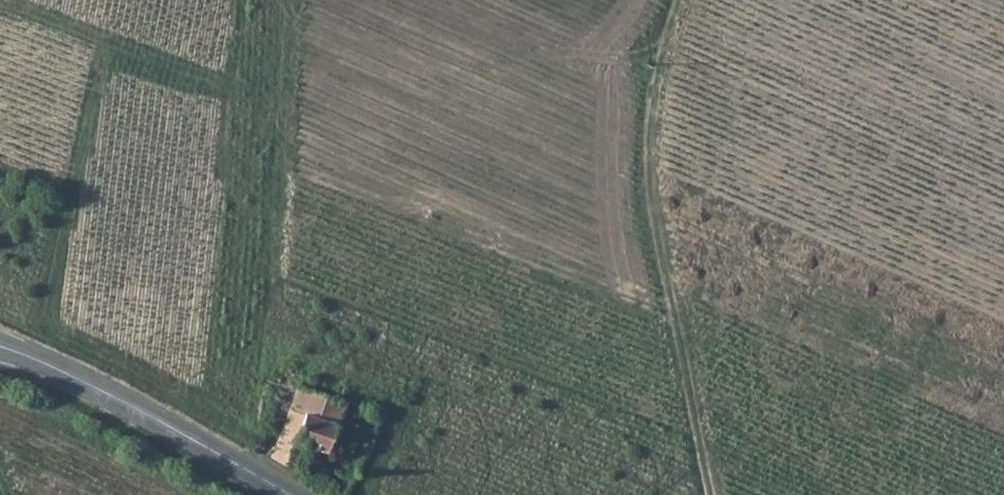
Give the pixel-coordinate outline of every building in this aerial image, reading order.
[(327,445),(348,396),(299,378),(270,449),(287,459),(297,434),(327,445)]
